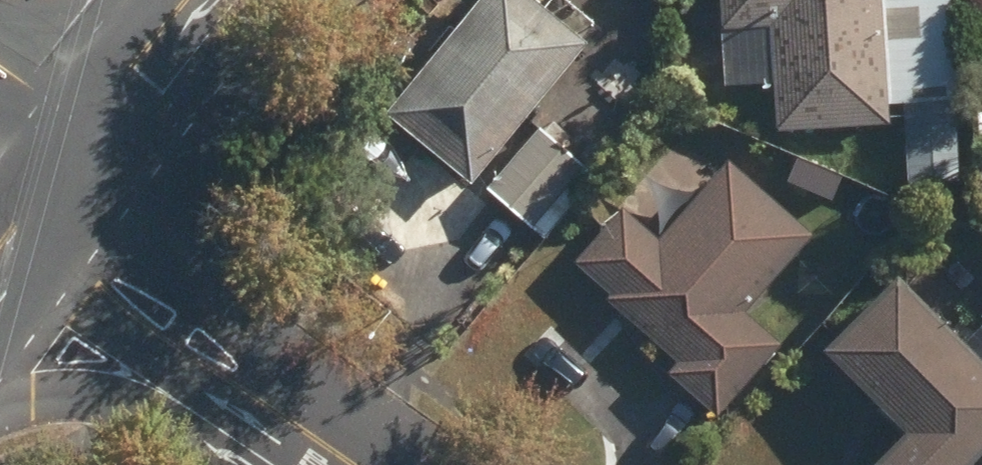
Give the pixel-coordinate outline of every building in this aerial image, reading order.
[(473,190),(588,48),(528,0),(481,0),(385,118),(473,190)] [(882,0),(721,0),(724,34),(729,91),(773,89),(777,135),(889,127),(888,108),(904,107),(910,189),(958,185),(952,106),(959,105),(952,0),(917,0),(882,3),(882,0)] [(488,192),(547,242),(598,182),(540,132),(488,192)] [(670,377),(717,421),(781,348),(745,316),(814,237),(731,163),(658,245),(623,213),(577,266),(615,299),(611,305),(680,367),(670,377)] [(981,458),(981,330),(965,348),(898,282),(828,353),(913,437),(887,464),(975,464),(981,458)]
